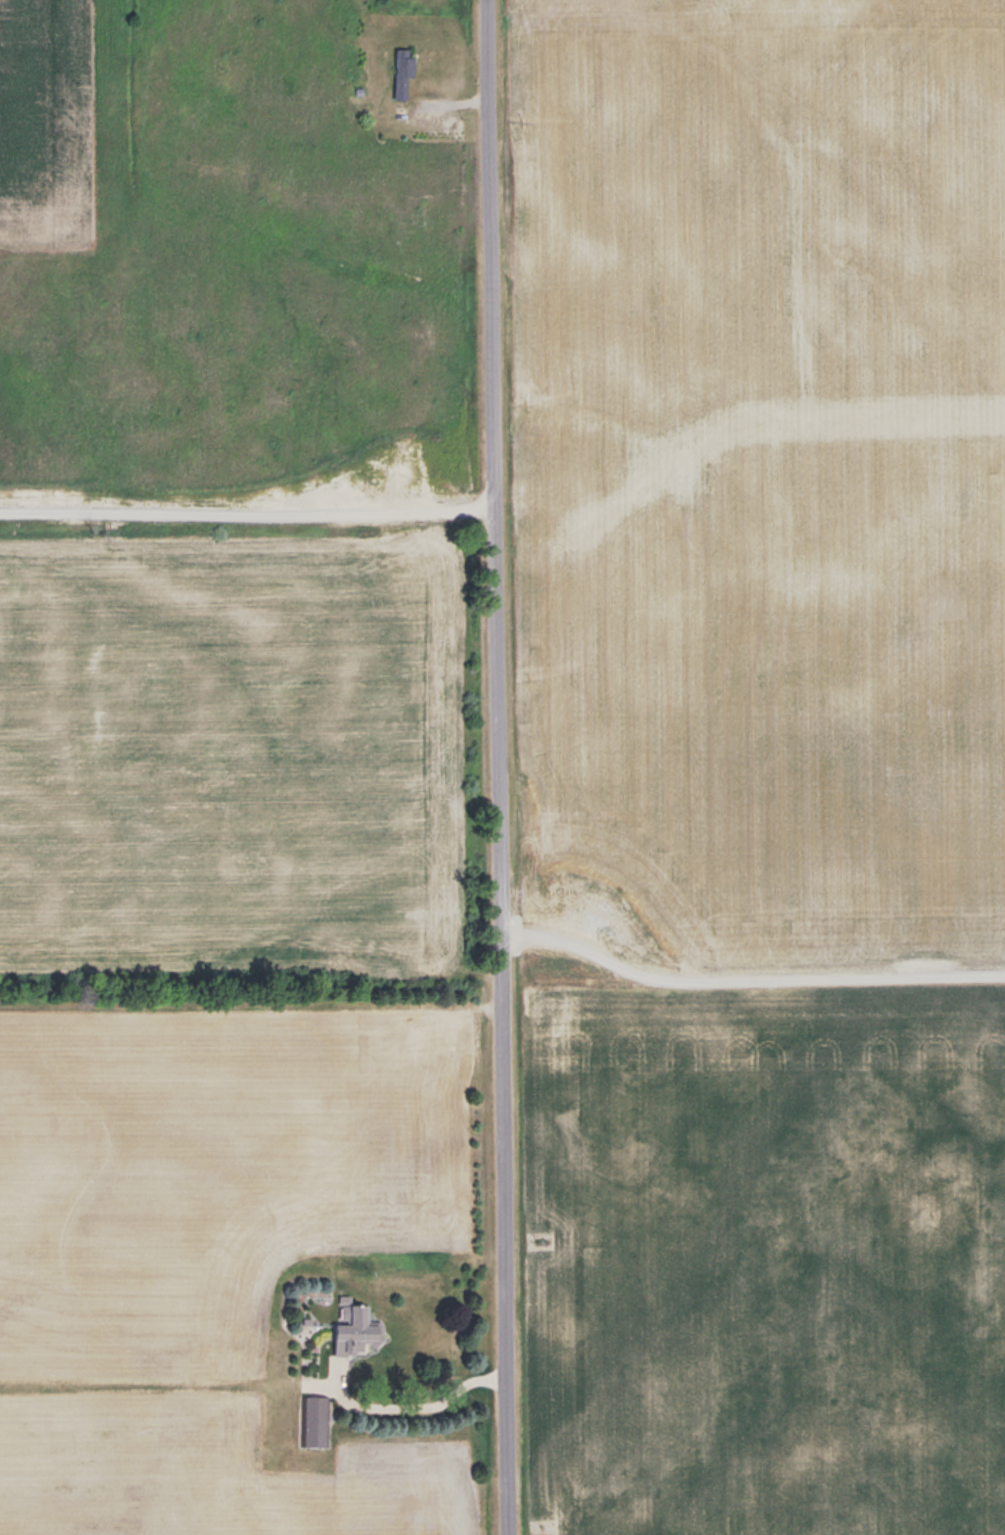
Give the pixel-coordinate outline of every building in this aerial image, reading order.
[(411,76),(417,76),(417,48),(396,48),(396,99),(411,99),(411,76)] [(371,1304),(354,1304),(354,1324),(336,1324),(336,1354),(367,1354),(367,1342),(386,1342),(386,1322),(371,1322),(371,1304)] [(330,1445),(329,1395),(305,1396),(306,1445),(330,1445)]
